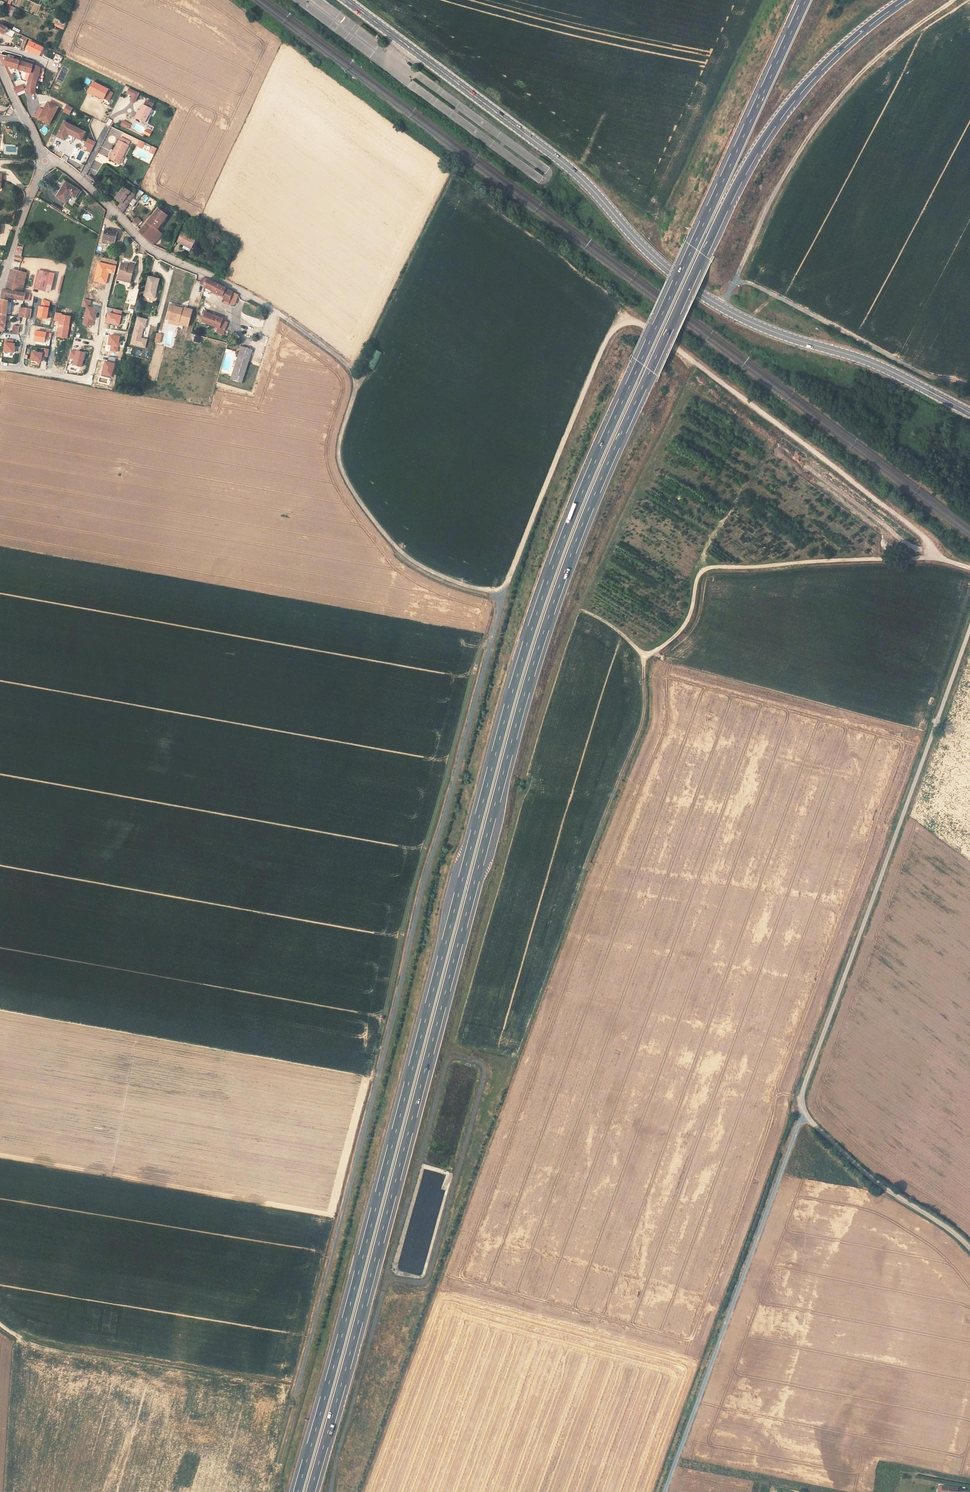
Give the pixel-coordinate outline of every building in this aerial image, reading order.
[(36,4),(39,5),(40,0),(29,0),(26,11),(33,13),(36,4)] [(5,10),(13,14),(15,8),(7,4),(5,10)] [(15,32),(7,28),(0,24),(0,32),(12,38),(15,32)] [(19,70),(21,62),(7,57),(0,55),(0,56),(5,66),(19,70)] [(21,62),(19,70),(31,74),(39,76),(40,71),(45,71),(45,68),(40,68),(34,65),(22,62),(21,62)] [(31,74),(29,80),(37,82),(39,76),(31,74)] [(27,90),(35,88),(36,89),(37,82),(29,80),(26,89),(27,90)] [(93,82),(89,90),(96,94),(95,95),(103,99),(104,98),(108,90),(93,82)] [(108,90),(104,98),(108,101),(112,93),(108,90)] [(135,92),(133,96),(131,101),(134,103),(139,94),(135,92)] [(144,105),(151,109),(154,104),(146,101),(144,105)] [(43,111),(39,119),(49,125),(58,108),(49,103),(44,111),(43,111)] [(143,105),(140,111),(141,112),(137,119),(145,123),(152,109),(151,109),(144,105),(143,105)] [(85,132),(64,122),(57,137),(71,143),(74,137),(82,140),(85,132)] [(123,156),(128,145),(118,141),(110,159),(118,163),(122,156),(123,156)] [(80,149),(76,159),(81,161),(85,152),(80,149)] [(87,174),(85,178),(91,182),(93,179),(87,174)] [(72,194),(75,196),(79,191),(66,183),(57,197),(66,203),(70,196),(72,194)] [(122,204),(130,192),(124,188),(120,194),(116,191),(113,195),(116,198),(116,199),(122,204)] [(134,195),(130,192),(122,204),(118,208),(123,213),(129,204),(134,198),(135,196),(134,195)] [(134,198),(137,200),(137,201),(142,195),(137,192),(134,195),(135,196),(134,198)] [(150,241),(158,230),(168,216),(159,209),(139,232),(150,241)] [(131,223),(136,228),(142,222),(137,217),(131,223)] [(117,233),(106,230),(104,239),(115,242),(117,233)] [(163,235),(158,230),(150,241),(154,245),(163,235)] [(183,247),(185,248),(185,249),(190,252),(196,239),(182,232),(178,242),(185,245),(183,247)] [(13,260),(12,267),(18,268),(20,262),(13,260)] [(113,274),(115,267),(99,263),(94,281),(105,283),(108,272),(113,274)] [(131,283),(135,266),(129,264),(129,265),(122,263),(118,277),(125,279),(125,281),(131,283)] [(11,269),(7,290),(20,292),(25,272),(11,269)] [(46,292),(46,291),(50,272),(38,269),(34,289),(46,292)] [(50,272),(46,291),(50,292),(54,273),(50,272)] [(149,277),(144,295),(152,297),(153,292),(156,293),(159,280),(149,277)] [(230,301),(233,292),(207,279),(204,286),(204,287),(205,287),(203,291),(209,294),(211,290),(221,295),(225,301),(224,304),(228,306),(230,301)] [(2,332),(3,330),(5,330),(6,324),(7,315),(9,302),(11,302),(12,298),(25,301),(25,300),(29,300),(30,294),(22,293),(20,292),(7,290),(4,289),(0,309),(0,332),(2,332)] [(233,292),(230,301),(235,304),(238,295),(233,292)] [(82,306),(86,307),(83,323),(91,325),(95,308),(89,307),(90,301),(84,299),(82,306)] [(49,302),(42,300),(41,307),(39,306),(37,317),(46,319),(49,302)] [(180,308),(180,307),(175,305),(175,306),(170,305),(168,312),(171,312),(169,319),(172,320),(171,323),(178,325),(178,324),(188,326),(192,310),(183,307),(182,309),(180,308)] [(34,309),(23,307),(20,307),(18,316),(22,317),(33,319),(34,309)] [(122,311),(114,309),(113,314),(108,313),(106,322),(119,325),(122,311)] [(207,324),(219,328),(218,332),(223,334),(227,322),(222,320),(223,319),(205,312),(201,324),(206,326),(207,324)] [(54,320),(60,321),(57,336),(67,338),(70,316),(61,315),(62,314),(56,313),(54,320)] [(144,328),(146,320),(138,317),(131,344),(144,348),(146,339),(140,338),(143,327),(144,328)] [(50,337),(51,333),(36,331),(34,341),(44,342),(45,336),(50,337)] [(110,351),(117,352),(119,337),(109,335),(108,345),(111,345),(110,351)] [(6,339),(3,351),(13,353),(14,344),(13,344),(13,341),(6,339)] [(252,350),(242,346),(231,379),(242,383),(252,350)] [(13,358),(19,360),(22,349),(16,347),(13,358)] [(367,366),(374,369),(380,351),(373,349),(367,366)] [(42,353),(32,351),(30,360),(41,362),(42,353)] [(76,351),(76,352),(71,351),(69,358),(74,359),(73,364),(81,366),(84,353),(76,351)] [(115,359),(109,357),(108,362),(105,361),(102,374),(111,377),(115,359)]
